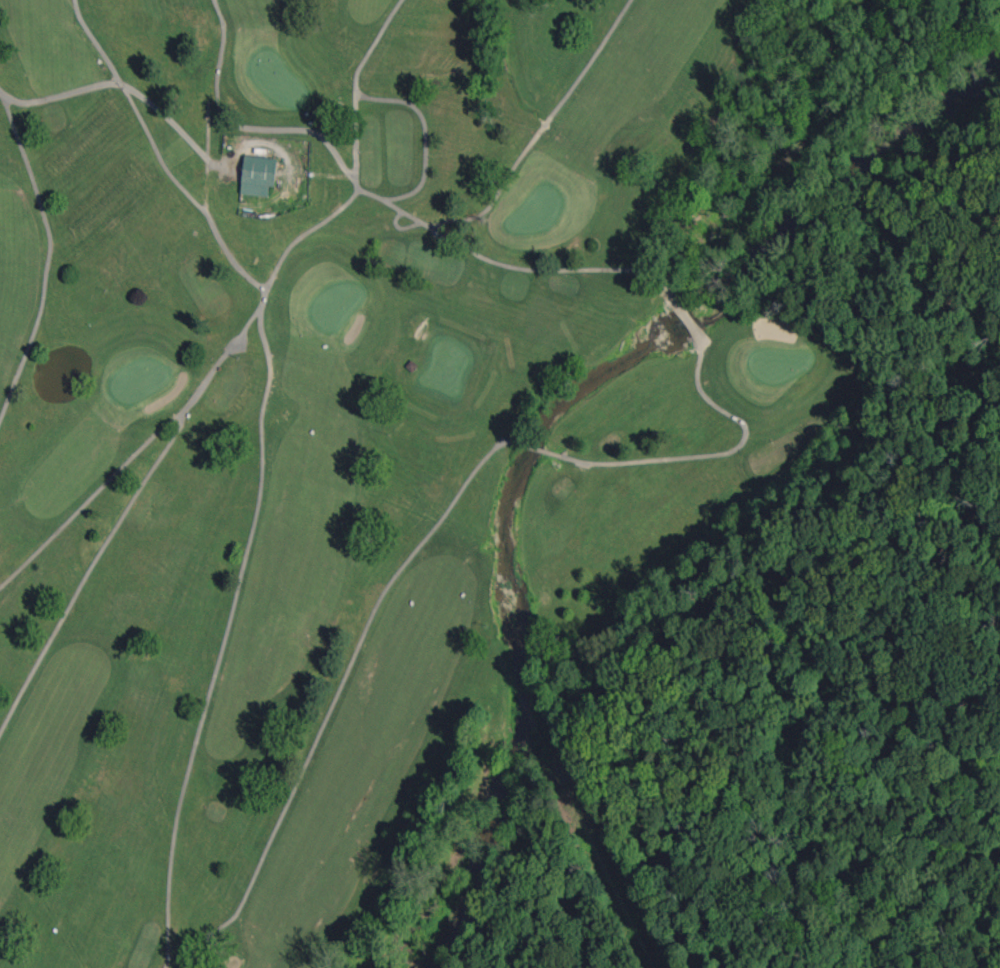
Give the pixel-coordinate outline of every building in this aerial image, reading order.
[(241,153),(236,193),(271,197),(275,156),(241,153)] [(418,365),(411,359),(405,366),(413,372),(418,365)]
